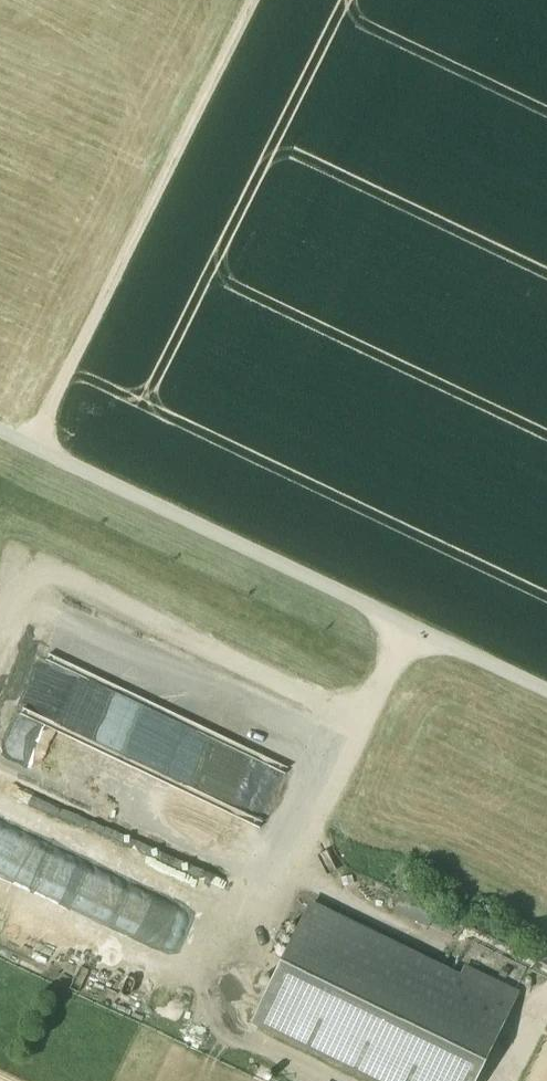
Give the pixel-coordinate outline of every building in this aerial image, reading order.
[(312,905),(255,1023),(373,1080),(474,1080),(517,993),(465,968),(461,977),(312,905)]
